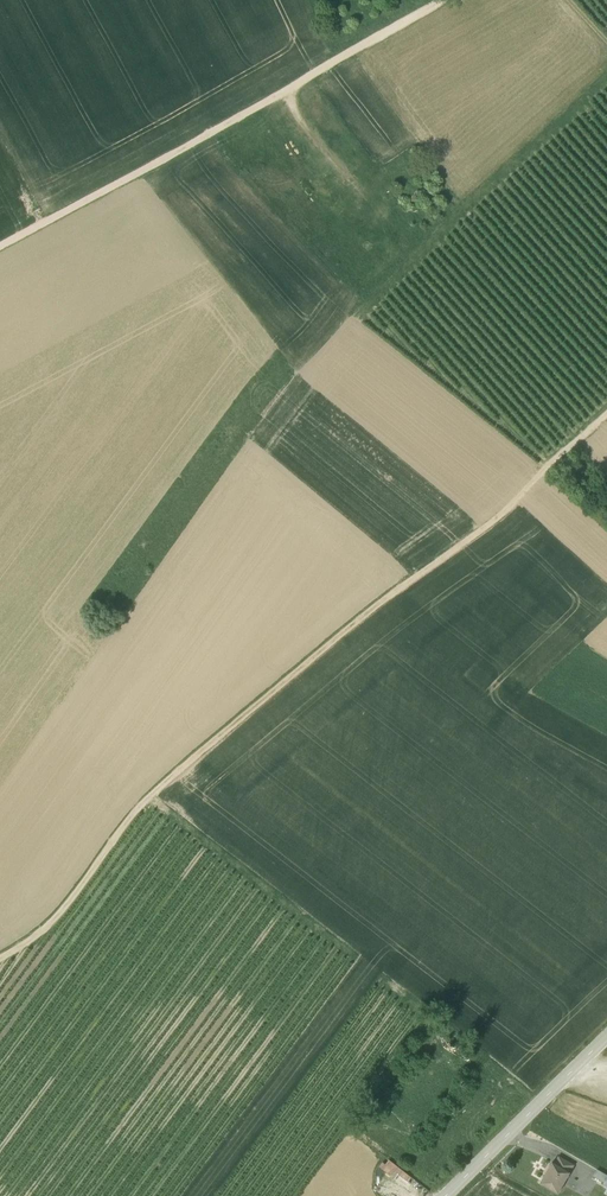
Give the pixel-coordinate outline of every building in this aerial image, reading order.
[(551,1163),(540,1184),(557,1194),(573,1165),(557,1157),(553,1164),(551,1163)] [(592,1176),(603,1182),(602,1184),(606,1187),(606,1176),(596,1170),(592,1176)]
